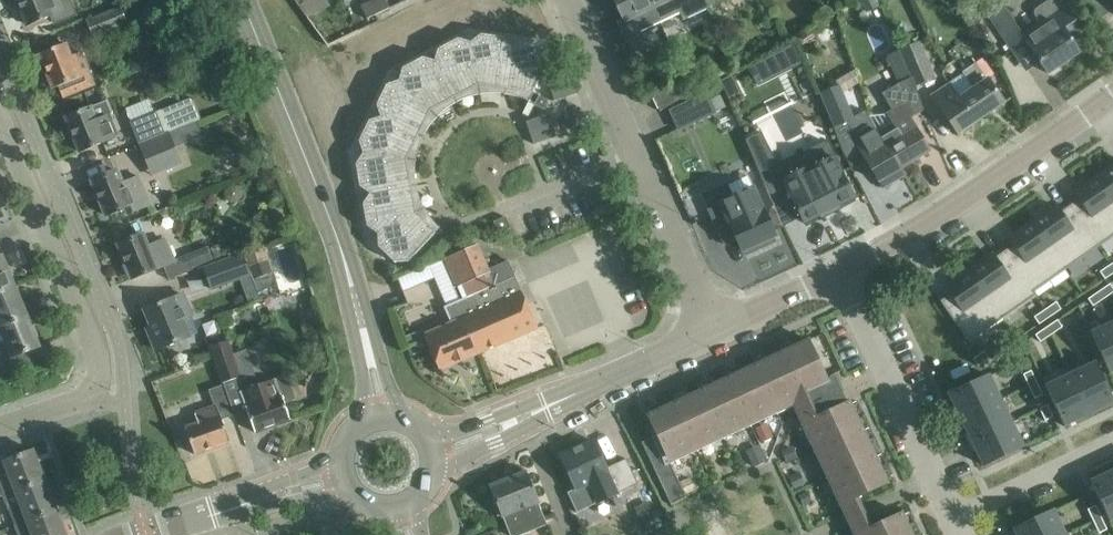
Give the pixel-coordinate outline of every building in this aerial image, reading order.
[(51,15),(54,22),(75,14),(69,0),(18,0),(28,25),(51,15)] [(373,1),(379,13),(390,8),(386,0),(375,0),(373,1)] [(643,38),(639,31),(659,21),(649,0),(613,0),(621,17),(616,20),(628,45),(643,38)] [(659,21),(679,12),(683,19),(709,7),(706,0),(649,0),(659,21)] [(972,0),(968,0),(958,4),(966,25),(979,19),(972,0)] [(1082,30),(1063,0),(1047,0),(1035,8),(1034,13),(1040,23),(1023,35),(1002,3),(988,12),(1013,49),(1025,41),(1047,72),(1079,51),(1070,38),(1082,30)] [(379,13),(373,1),(361,7),(366,19),(379,13)] [(118,7),(88,19),(94,36),(125,23),(118,7)] [(819,35),(819,36),(819,37),(819,38),(819,39),(820,40),(821,41),(823,42),(825,42),(827,42),(828,41),(829,40),(830,39),(830,38),(831,37),(831,36),(831,35),(830,34),(830,33),(829,32),(828,31),(827,30),(825,30),(823,30),(821,31),(820,32),(819,33),(819,34),(819,35)] [(363,154),(356,164),(360,186),(370,193),(370,194),(363,203),(367,226),(377,232),(378,234),(378,246),(395,261),(406,261),(407,262),(435,232),(439,228),(435,223),(430,218),(426,213),(423,207),(420,201),(418,194),(416,188),(415,181),(415,174),(415,168),(415,161),(417,154),(419,147),(421,141),(424,134),(428,128),(432,123),(437,117),(441,113),(446,109),(451,105),(456,102),(462,99),(467,97),(473,95),(479,94),(515,96),(528,101),(532,92),(547,62),(551,54),(543,44),(520,41),(511,48),(510,48),(503,38),(480,35),(471,42),(470,43),(458,39),(438,50),(435,61),(434,62),(423,58),(403,69),(399,80),(398,81),(387,85),(377,105),(381,117),(369,121),(360,141),(363,153),(363,154)] [(792,42),(748,68),(757,85),(802,61),(792,42)] [(900,50),(912,79),(915,85),(933,77),(918,42),(900,50)] [(93,84),(89,73),(80,52),(70,56),(64,43),(39,53),(54,88),(58,86),(62,96),(93,84)] [(899,84),(912,79),(900,50),(887,56),(899,84)] [(993,50),(985,53),(989,63),(997,60),(993,50)] [(963,71),(964,73),(932,95),(957,133),(1003,102),(991,84),(988,78),(987,79),(976,62),(963,71)] [(158,72),(158,74),(158,76),(159,77),(159,79),(160,80),(162,82),(163,82),(165,83),(166,84),(168,84),(170,84),(171,83),(173,82),(174,81),(176,80),(177,79),(177,77),(178,76),(178,74),(178,72),(177,70),(177,69),(176,67),(174,66),(173,65),(171,64),(170,64),(168,64),(166,64),(165,64),(163,65),(162,66),(160,67),(159,69),(159,70),(158,72)] [(576,93),(569,71),(546,79),(554,101),(576,93)] [(732,73),(720,80),(729,101),(743,95),(732,73)] [(659,111),(682,98),(693,91),(686,78),(652,95),(659,111)] [(837,81),(819,88),(818,89),(832,121),(851,113),(837,81)] [(706,93),(669,110),(678,128),(714,112),(706,93)] [(115,137),(106,116),(112,114),(106,100),(65,117),(80,151),(115,137)] [(894,122),(879,131),(901,168),(929,152),(916,128),(915,129),(909,118),(914,114),(905,100),(887,111),(894,122)] [(557,123),(578,133),(588,112),(567,102),(557,123)] [(139,142),(164,132),(155,111),(130,121),(139,142)] [(548,113),(526,121),(533,144),(556,136),(548,113)] [(854,139),(883,188),(905,175),(901,168),(879,131),(869,115),(857,122),(863,134),(854,139)] [(761,130),(744,138),(782,226),(801,217),(804,223),(819,215),(821,218),(840,209),(840,208),(855,200),(825,140),(778,164),(761,130)] [(168,133),(139,144),(153,175),(181,163),(168,133)] [(1097,175),(1112,198),(1112,164),(1097,175)] [(127,213),(150,204),(139,176),(122,183),(116,170),(112,172),(91,180),(106,215),(125,207),(127,213)] [(726,184),(702,195),(724,244),(736,238),(742,250),(743,250),(755,244),(757,249),(757,250),(775,242),(773,236),(774,236),(752,187),(746,175),(726,184)] [(1074,191),(1079,198),(1069,205),(1098,246),(1112,236),(1112,198),(1097,175),(1074,191)] [(224,194),(224,195),(224,197),(225,198),(225,199),(226,201),(227,201),(228,202),(230,203),(231,203),(232,203),(234,203),(235,203),(236,202),(238,202),(238,201),(239,199),(240,198),(240,197),(240,195),(240,194),(240,193),(239,191),(238,190),(237,189),(236,188),(235,188),(234,187),(232,187),(231,187),(230,188),(228,188),(227,189),(226,190),(225,191),(225,193),(224,194)] [(1069,205),(1059,212),(1054,205),(1031,221),(1065,269),(1098,246),(1069,205)] [(505,216),(493,221),(498,233),(510,228),(505,216)] [(1009,237),(1014,244),(1003,251),(1034,296),(1036,295),(1033,291),(1065,269),(1031,221),(1009,237)] [(143,233),(138,235),(118,244),(132,278),(167,264),(158,242),(148,246),(143,233)] [(460,285),(489,272),(490,272),(477,244),(447,257),(460,285)] [(208,245),(186,254),(192,268),(213,258),(208,245)] [(266,246),(243,254),(251,274),(253,279),(273,272),(275,271),(266,246)] [(1034,296),(1003,251),(994,258),(991,254),(968,270),(1002,318),(1034,296)] [(203,267),(211,289),(251,274),(243,254),(243,252),(203,267)] [(15,286),(3,255),(0,257),(0,292),(15,286)] [(1110,264),(1100,271),(1105,279),(1112,273),(1112,268),(1110,264)] [(968,342),(1002,318),(968,270),(946,286),(951,293),(940,301),(968,342)] [(461,319),(476,353),(537,327),(515,276),(443,306),(448,316),(448,315),(451,323),(461,319)] [(1098,291),(1104,298),(1112,292),(1112,289),(1109,283),(1098,291)] [(0,292),(0,327),(27,315),(15,286),(0,292)] [(256,287),(245,292),(249,303),(261,299),(258,291),(256,287)] [(1093,306),(1104,298),(1098,291),(1088,298),(1093,306)] [(149,332),(156,349),(160,347),(160,348),(189,336),(182,319),(191,315),(182,293),(165,301),(144,309),(153,330),(149,332)] [(1056,302),(1045,309),(1050,316),(1061,309),(1056,302)] [(1050,316),(1045,309),(1034,317),(1039,324),(1050,316)] [(224,327),(232,324),(227,312),(219,315),(224,327)] [(27,315),(0,327),(0,353),(7,350),(15,367),(29,362),(25,352),(40,346),(27,315)] [(448,315),(448,316),(451,323),(424,335),(439,369),(476,353),(461,319),(451,323),(448,315)] [(1046,327),(1051,334),(1062,327),(1057,320),(1046,327)] [(1110,373),(1112,371),(1112,322),(1091,333),(1110,373)] [(1046,327),(1035,334),(1040,342),(1051,334),(1046,327)] [(801,394),(827,380),(808,339),(781,352),(801,394)] [(210,346),(214,357),(223,383),(235,378),(240,377),(227,340),(210,346)] [(555,349),(500,367),(504,381),(560,362),(555,349)] [(983,351),(973,358),(978,365),(988,358),(983,351)] [(801,394),(781,352),(754,364),(774,407),(800,395),(801,394)] [(1090,414),(1112,403),(1112,398),(1096,362),(1071,374),(1090,414)] [(754,364),(728,377),(748,419),(774,407),(754,364)] [(1031,370),(1023,374),(1028,386),(1036,382),(1031,370)] [(290,419),(284,403),(294,399),(286,375),(275,379),(275,378),(260,384),(256,371),(240,377),(235,378),(254,432),(290,419)] [(1046,386),(1065,426),(1090,414),(1071,374),(1046,386)] [(989,375),(949,394),(960,418),(1001,399),(989,375)] [(721,432),(748,419),(728,377),(701,389),(721,432)] [(800,395),(811,418),(845,403),(833,378),(827,380),(801,394),(800,395)] [(1036,382),(1028,386),(1034,398),(1042,394),(1036,382)] [(223,383),(208,389),(214,406),(194,413),(198,424),(185,428),(194,454),(229,441),(221,419),(235,414),(223,383)] [(701,389),(674,402),(694,444),(721,432),(701,389)] [(1001,399),(960,418),(971,441),(1012,422),(1001,399)] [(819,448),(862,428),(849,401),(845,403),(811,418),(807,421),(819,448)] [(667,457),(694,444),(674,402),(647,415),(651,422),(657,435),(641,442),(671,504),(686,497),(670,463),(667,457)] [(1047,404),(1039,408),(1045,420),(1053,416),(1047,404)] [(1012,422),(971,441),(982,465),(1023,446),(1012,422)] [(819,448),(832,475),(853,465),(875,455),(862,428),(819,448)] [(593,441),(561,456),(576,489),(568,493),(576,512),(597,503),(637,484),(626,459),(605,469),(593,441)] [(791,446),(783,450),(788,461),(796,457),(791,446)] [(3,495),(45,479),(33,449),(9,459),(0,462),(0,496),(3,495)] [(875,455),(853,465),(832,475),(845,503),(857,497),(887,482),(875,455)] [(1091,481),(1109,521),(1112,519),(1112,470),(1091,481)] [(534,491),(526,471),(489,486),(496,503),(493,504),(498,516),(501,515),(501,516),(502,516),(510,534),(512,534),(529,528),(531,531),(547,524),(538,502),(534,491)] [(798,472),(787,477),(792,488),(804,483),(798,472)] [(688,477),(680,481),(686,493),(694,489),(688,477)] [(14,525),(14,526),(57,510),(45,479),(3,495),(8,509),(10,508),(16,524),(14,525)] [(857,528),(860,534),(912,534),(902,512),(871,527),(871,526),(864,511),(857,497),(845,503),(852,517),(857,528)] [(1095,505),(1087,509),(1093,521),(1101,517),(1095,505)] [(14,526),(18,534),(66,534),(57,510),(14,526)] [(1013,529),(1016,534),(1063,534),(1065,534),(1054,510),(1013,529)] [(1107,529),(1101,517),(1093,521),(1099,533),(1107,529)]
